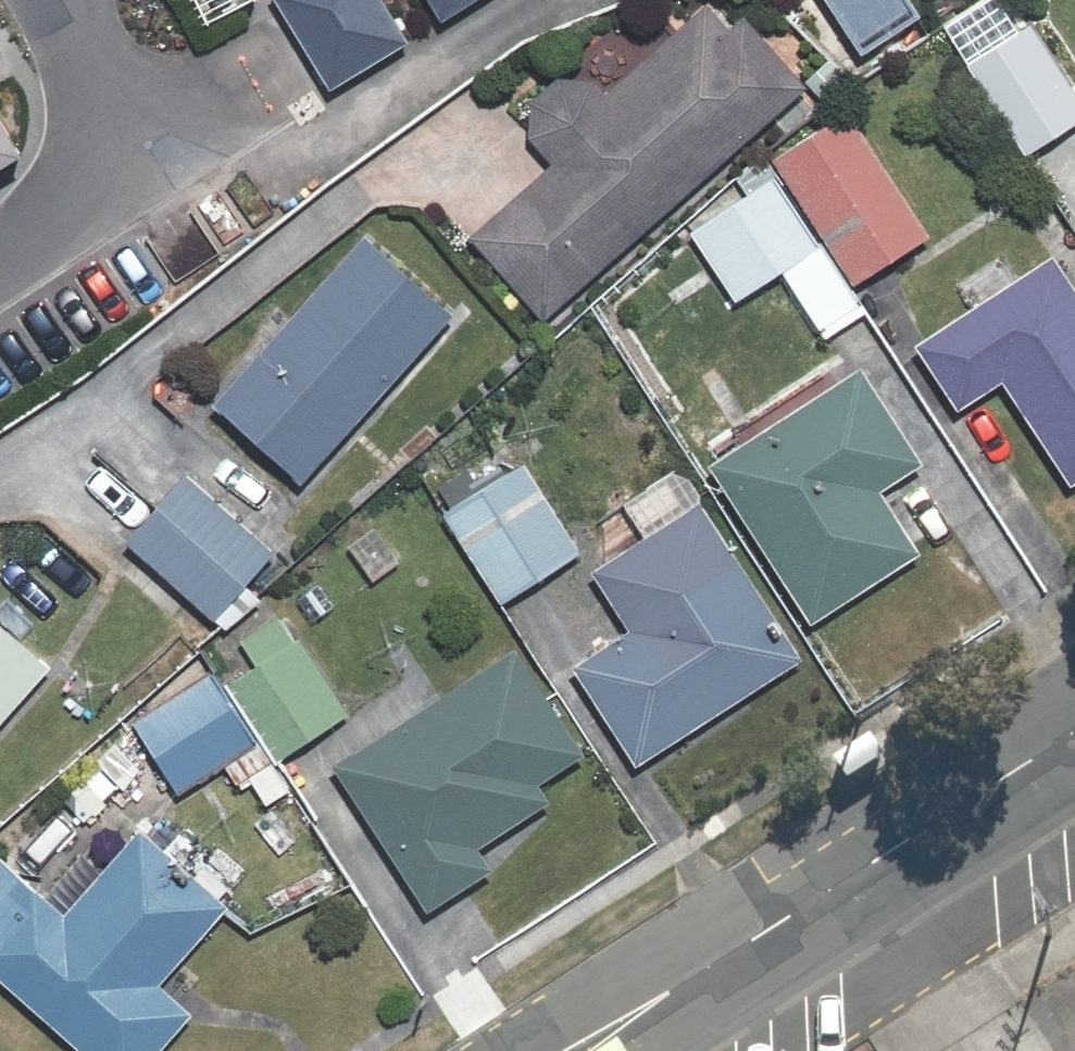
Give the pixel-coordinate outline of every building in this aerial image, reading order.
[(530,310),(801,68),(745,6),(727,21),(708,0),(695,0),(598,87),(572,58),(513,111),(546,148),(457,228),(530,310)] [(856,49),(913,15),(904,0),(826,0),(856,49)] [(940,84),(973,140),(1013,116),(1027,140),(1074,111),(1074,92),(1027,11),(973,43),(983,59),(940,84)] [(776,176),(690,224),(727,291),(777,263),(817,334),(867,306),(848,272),(918,233),(844,101),(760,148),(776,176)] [(26,148),(0,107),(0,164),(26,148)] [(350,234),(205,397),(292,474),(436,310),(350,234)] [(903,344),(941,403),(988,372),(1053,474),(1074,460),(1074,258),(1064,241),(903,344)] [(849,352),(691,446),(792,614),(905,546),(865,479),(910,452),(849,352)] [(509,442),(429,495),(494,593),(574,540),(509,442)] [(187,458),(121,529),(210,612),(276,540),(187,458)] [(698,488),(584,558),(616,611),(562,644),(628,753),(797,649),(698,488)] [(211,655),(253,719),(308,805),(342,783),(418,899),(488,853),(472,829),(536,788),(526,772),(577,739),(507,631),(360,727),(276,598),(204,645),(211,655)] [(46,646),(0,607),(0,699),(46,646)] [(253,719),(211,655),(126,710),(168,775),(253,719)] [(82,1050),(147,1050),(195,997),(167,971),(229,902),(141,823),(65,907),(0,849),(0,977),(82,1050)]
